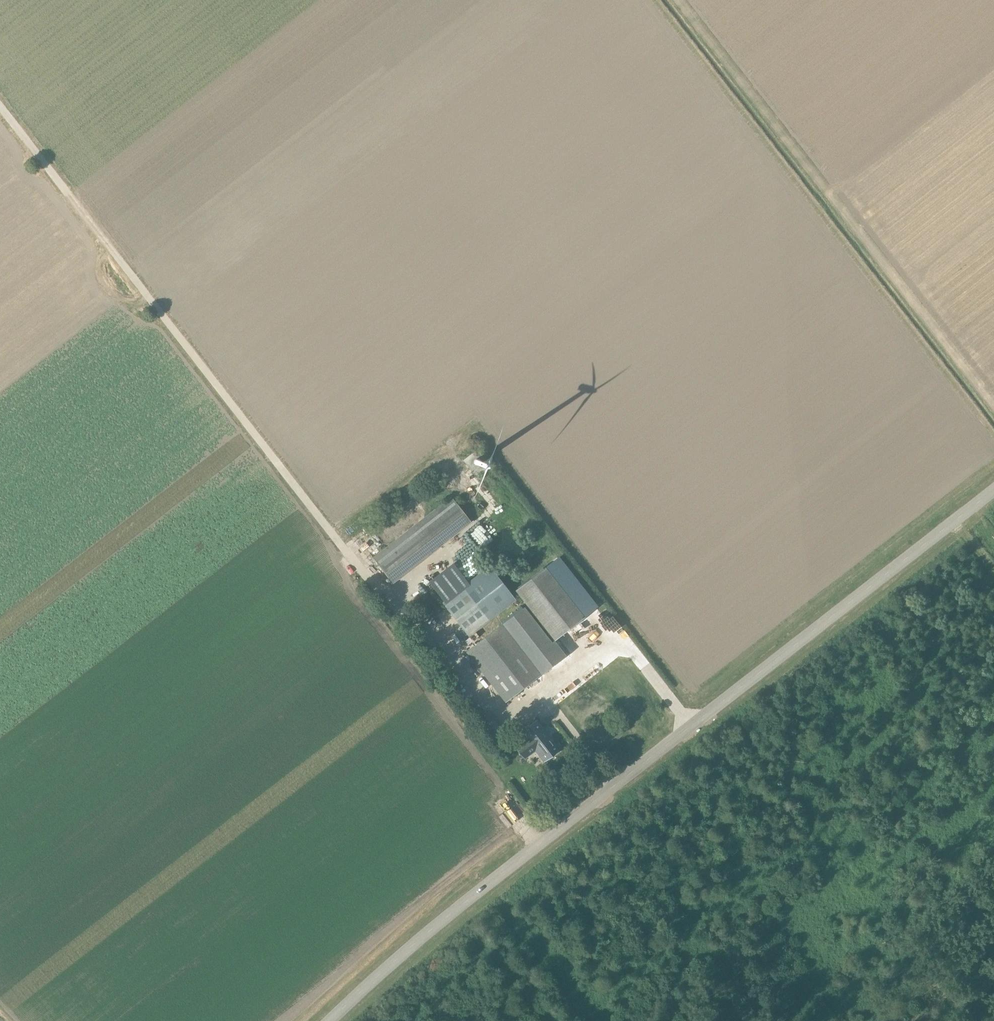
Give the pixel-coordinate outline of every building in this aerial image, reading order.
[(451,497),(373,559),(393,584),(471,523),(451,497)] [(366,528),(352,535),(354,539),(368,532),(366,528)] [(483,532),(468,547),(473,552),(487,537),(483,532)] [(489,567),(442,603),(469,637),(516,600),(489,567)] [(517,590),(556,640),(584,619),(545,568),(517,590)] [(561,659),(522,609),(466,652),(506,703),(561,659)] [(602,655),(607,649),(600,643),(595,649),(602,655)] [(544,735),(537,726),(530,732),(527,729),(522,733),(523,734),(522,735),(526,740),(525,741),(523,743),(520,745),(528,755),(535,750),(540,756),(542,754),(546,760),(559,750),(554,744),(552,745),(549,741),(551,740),(546,734),(544,735)] [(517,756),(507,747),(502,753),(512,762),(517,756)]
